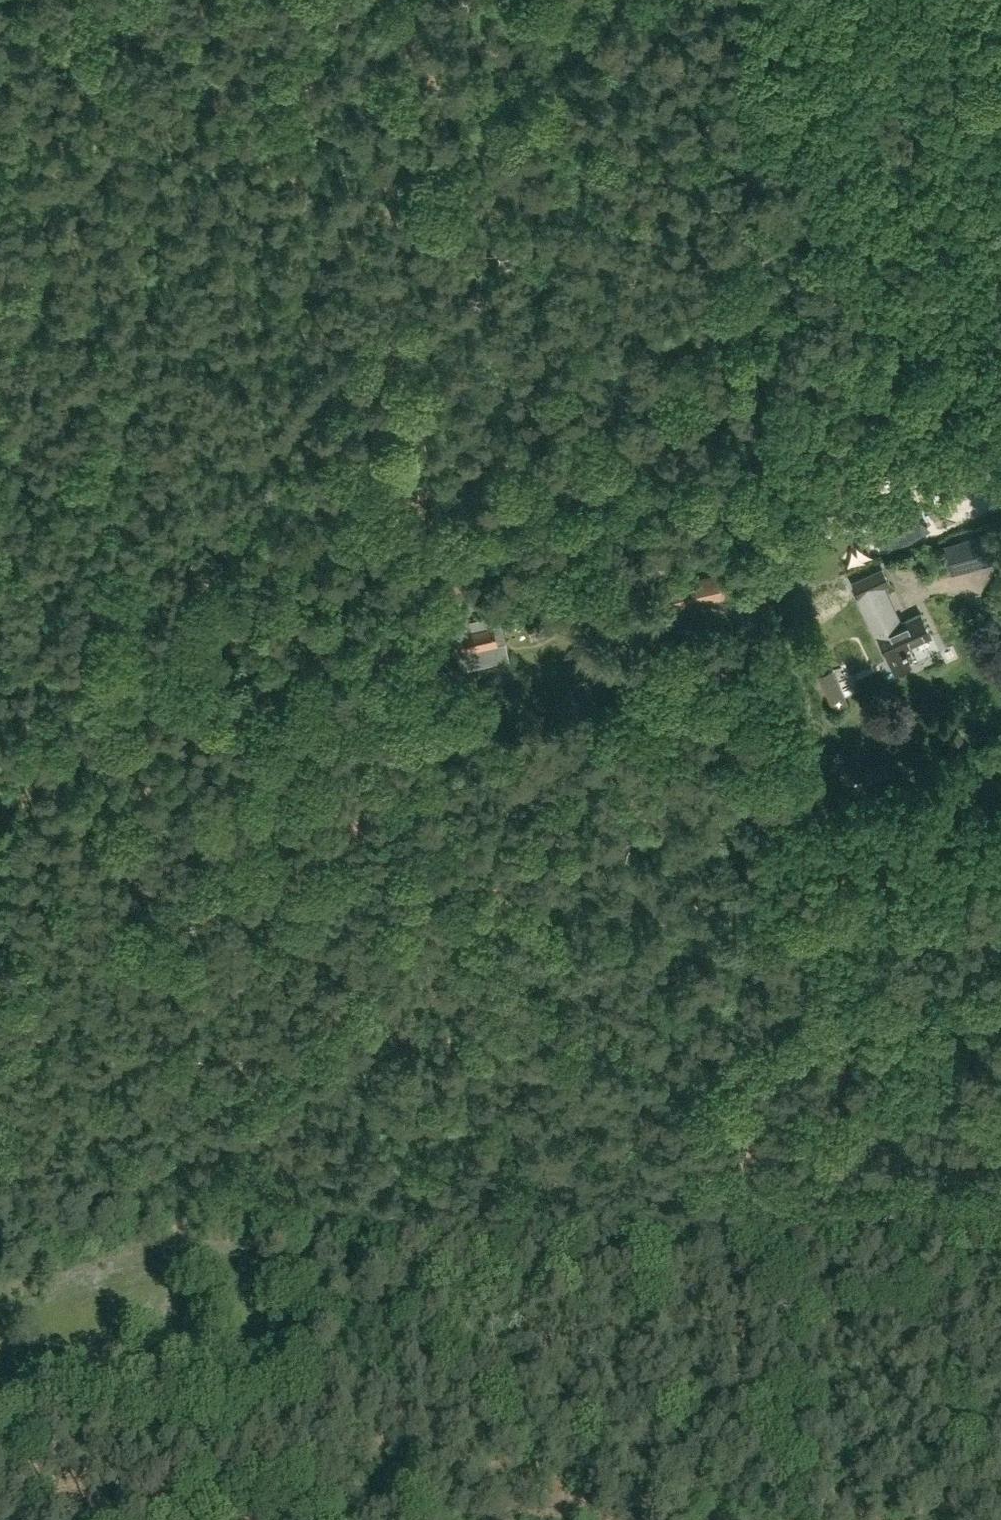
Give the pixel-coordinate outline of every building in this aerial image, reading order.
[(980,451),(944,468),(952,485),(961,480),(964,487),(991,475),(980,451)] [(874,537),(879,536),(880,544),(905,540),(926,523),(913,506),(908,507),(896,509),(875,511),(876,517),(872,518),(874,537)] [(966,565),(996,556),(990,533),(959,542),(966,565)] [(881,565),(848,582),(894,671),(910,663),(902,647),(930,633),(919,611),(902,620),(883,584),(889,581),(881,565)] [(667,608),(732,593),(726,568),(661,583),(667,608)] [(912,584),(916,596),(930,591),(926,579),(912,584)] [(503,638),(500,622),(491,624),(489,616),(459,622),(464,647),(475,645),(475,644),(503,638)] [(440,635),(417,640),(421,660),(444,655),(440,635)] [(847,701),(832,667),(816,674),(832,708),(847,701)]
